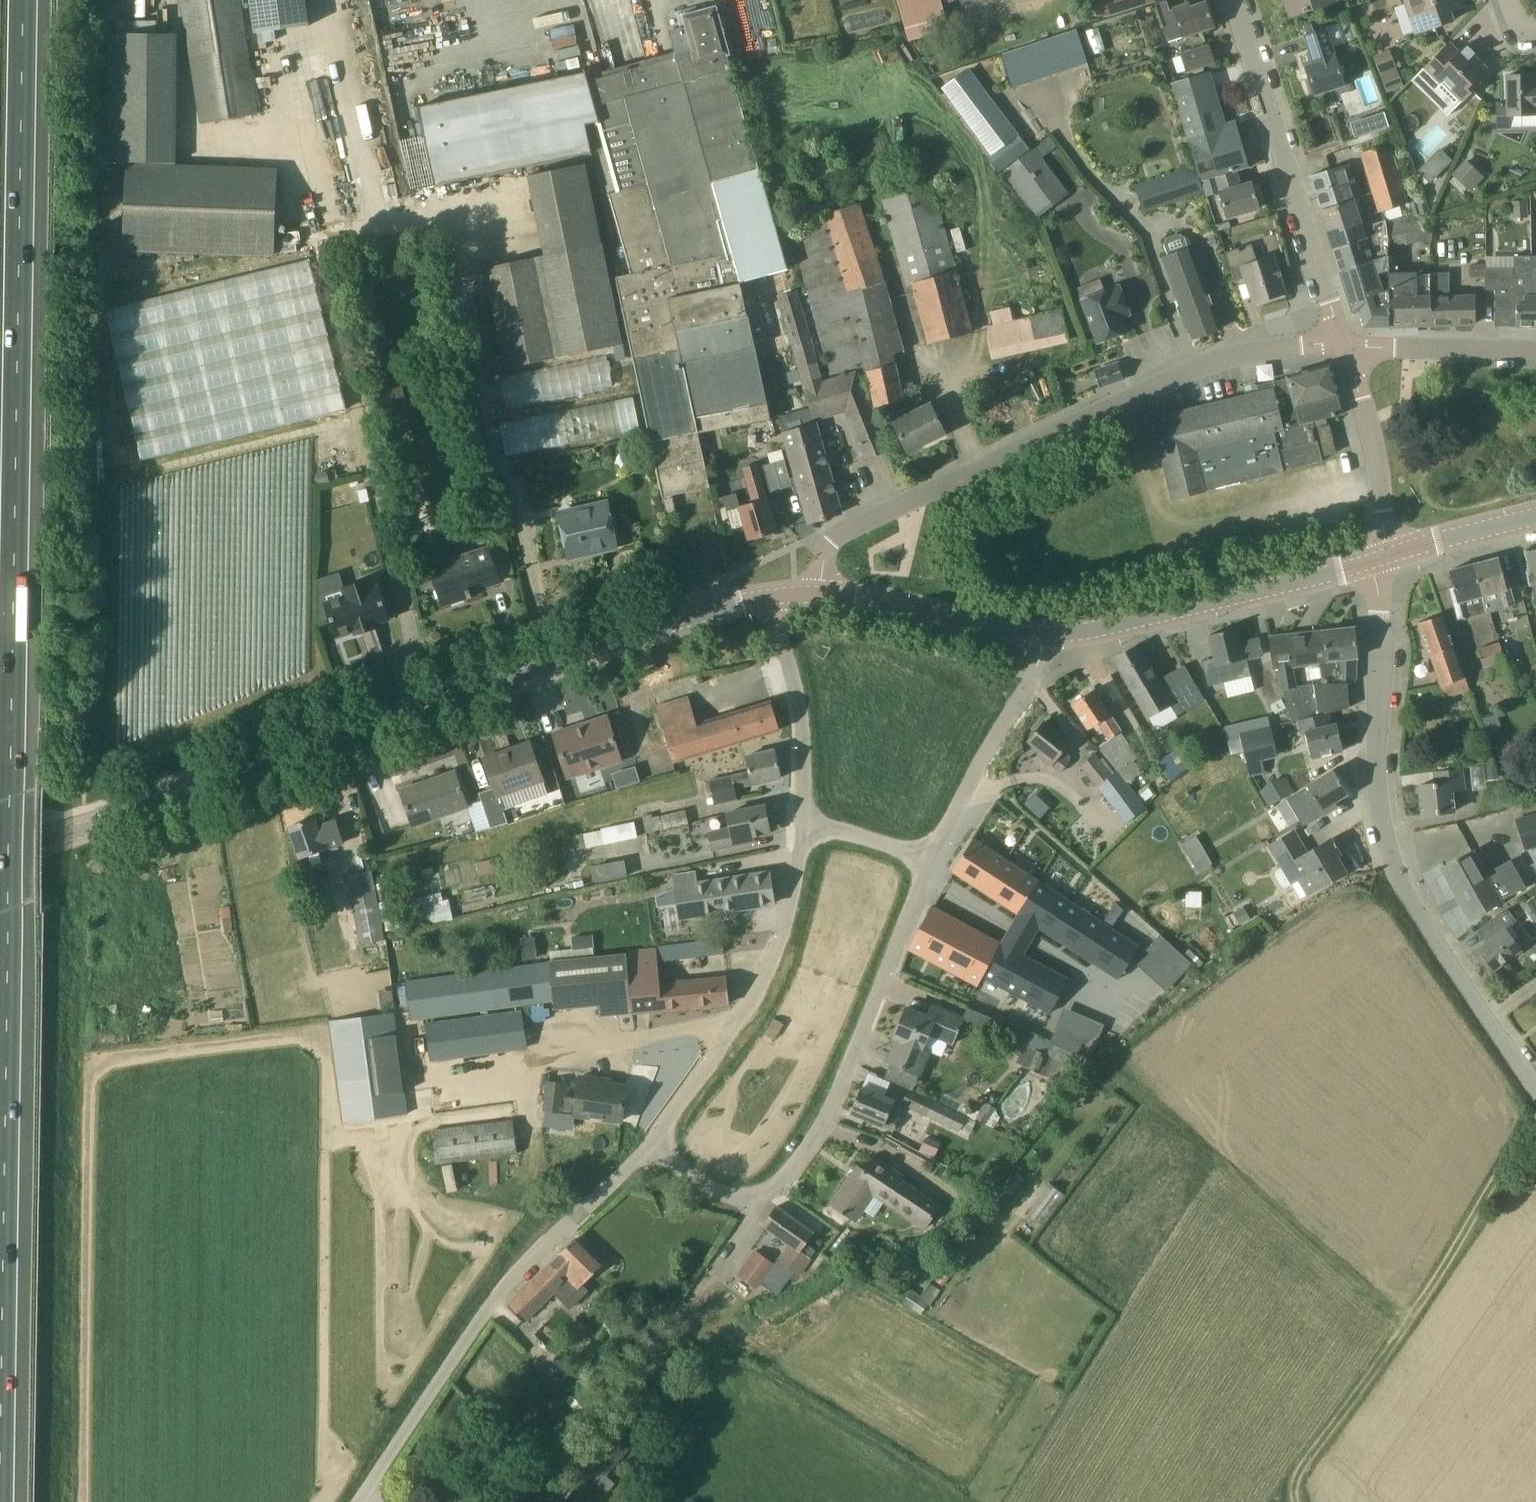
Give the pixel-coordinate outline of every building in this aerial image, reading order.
[(200,123),(258,115),(240,0),(182,0),(200,123)] [(305,0),(250,0),(255,31),(309,24),(305,0)] [(940,0),(896,0),(909,41),(949,29),(941,3),(940,0)] [(1137,8),(1134,0),(1092,0),(1099,20),(1137,8)] [(1336,0),(1284,0),(1289,17),(1336,1),(1336,0)] [(1433,27),(1452,21),(1449,12),(1463,7),(1460,0),(1404,0),(1415,33),(1433,27)] [(1189,3),(1170,10),(1167,1),(1157,5),(1164,27),(1162,27),(1167,41),(1181,36),(1182,37),(1214,27),(1206,2),(1190,7),(1189,3)] [(731,55),(722,25),(717,5),(698,11),(696,7),(677,12),(681,27),(685,26),(692,50),(589,81),(594,100),(598,112),(587,115),(590,124),(630,274),(615,278),(666,514),(676,512),(672,494),(709,486),(698,433),(721,428),(737,426),(752,423),(771,420),(741,283),(786,270),(727,56),(731,55)] [(1086,19),(1083,7),(1068,12),(1072,24),(1086,19)] [(1304,35),(1309,50),(1314,66),(1306,68),(1314,93),(1345,83),(1335,54),(1327,28),(1321,30),(1319,21),(1305,26),(1308,34),(1304,35)] [(1082,45),(1076,29),(1001,53),(1011,84),(1087,59),(1082,45)] [(1462,101),(1464,98),(1479,84),(1474,80),(1485,69),(1474,57),(1478,53),(1468,43),(1458,53),(1448,43),(1419,72),(1436,89),(1443,82),(1462,101)] [(1186,72),(1195,69),(1214,63),(1208,46),(1181,55),(1186,72)] [(941,88),(991,155),(1019,135),(969,67),(941,88)] [(1396,68),(1379,74),(1387,92),(1403,86),(1396,68)] [(598,112),(594,100),(589,81),(587,81),(585,73),(418,107),(434,185),(591,152),(585,125),(590,124),(587,115),(598,112)] [(1197,167),(1202,182),(1235,172),(1246,168),(1234,126),(1222,129),(1205,73),(1171,83),(1196,167),(1197,167)] [(1507,75),(1508,103),(1496,103),(1496,130),(1510,130),(1510,127),(1535,127),(1535,75),(1507,75)] [(1384,113),(1371,117),(1376,131),(1389,127),(1384,113)] [(1043,158),(1056,148),(1059,146),(1049,134),(1001,170),(1038,217),(1069,194),(1043,158)] [(1390,144),(1381,147),(1362,152),(1380,212),(1408,203),(1390,144)] [(1429,159),(1418,171),(1429,183),(1441,171),(1429,159)] [(1464,160),(1451,174),(1469,190),(1482,176),(1464,160)] [(626,343),(589,171),(587,162),(528,175),(544,255),(485,267),(506,369),(626,343)] [(124,251),(275,258),(279,169),(127,163),(124,251)] [(1358,198),(1353,183),(1347,164),(1310,176),(1340,272),(1372,262),(1367,249),(1374,247),(1366,224),(1363,224),(1355,199),(1358,198)] [(1206,194),(1202,182),(1197,167),(1196,167),(1135,185),(1143,212),(1206,194)] [(1251,183),(1239,186),(1235,172),(1202,182),(1206,194),(1218,190),(1226,218),(1259,208),(1258,205),(1261,204),(1258,194),(1255,195),(1251,183)] [(911,283),(928,345),(973,332),(933,186),(927,188),(923,173),(884,184),(888,199),(883,200),(907,285),(911,283)] [(1521,219),(1529,218),(1527,199),(1520,200),(1511,201),(1513,219),(1521,219)] [(886,282),(885,278),(860,202),(826,214),(828,222),(792,236),(830,375),(866,366),(874,408),(895,404),(905,401),(904,397),(895,354),(905,352),(886,282)] [(1389,246),(1432,241),(1428,214),(1384,221),(1385,232),(1386,236),(1386,246),(1389,246)] [(1386,236),(1385,232),(1384,221),(1366,224),(1374,247),(1367,249),(1372,262),(1340,272),(1353,311),(1360,309),(1365,326),(1388,325),(1388,326),(1388,300),(1387,258),(1389,258),(1389,246),(1386,246),(1386,236)] [(1246,278),(1248,283),(1254,303),(1284,293),(1273,257),(1257,262),(1251,244),(1225,252),(1234,281),(1246,278)] [(1221,329),(1214,310),(1191,246),(1162,256),(1192,339),(1221,329)] [(1531,297),(1530,255),(1514,255),(1514,257),(1487,257),(1487,269),(1485,269),(1485,290),(1495,290),(1495,326),(1516,326),(1516,304),(1524,304),(1523,297),(1531,297)] [(1516,326),(1535,326),(1535,256),(1530,255),(1531,297),(1523,297),(1524,304),(1516,304),(1516,326)] [(1398,260),(1393,260),(1393,258),(1389,258),(1387,258),(1388,300),(1388,326),(1430,325),(1429,274),(1416,274),(1416,273),(1398,273),(1398,260)] [(311,263),(106,312),(142,461),(347,412),(311,263)] [(1475,323),(1474,295),(1449,295),(1449,273),(1429,274),(1430,325),(1475,323)] [(1127,307),(1120,288),(1118,283),(1103,289),(1099,279),(1077,287),(1098,343),(1127,331),(1119,310),(1127,307)] [(824,383),(823,380),(798,291),(777,297),(803,389),(806,388),(824,383)] [(361,347),(364,361),(374,359),(372,345),(361,347)] [(1123,365),(1120,364),(1119,363),(1117,363),(1111,365),(1102,368),(1094,371),(1099,387),(1107,384),(1107,385),(1123,379),(1124,378),(1126,374),(1126,373),(1126,372),(1124,366),(1123,365)] [(1342,414),(1337,395),(1329,366),(1287,377),(1287,378),(1244,389),(1246,397),(1152,420),(1172,501),(1284,473),(1284,470),(1322,461),(1313,421),(1342,414)] [(823,380),(824,383),(806,388),(810,407),(778,416),(794,467),(826,458),(815,419),(846,410),(865,459),(888,450),(856,371),(823,380)] [(375,387),(383,415),(409,407),(401,380),(375,387)] [(904,397),(905,401),(895,404),(901,417),(920,408),(912,394),(904,397)] [(945,433),(936,415),(931,403),(920,408),(901,417),(893,421),(907,451),(945,433)] [(512,455),(562,443),(555,411),(504,423),(512,455)] [(1333,443),(1329,428),(1329,426),(1318,428),(1323,445),(1333,443)] [(794,467),(804,503),(809,522),(841,513),(826,458),(794,467)] [(770,493),(792,486),(785,459),(763,466),(770,493)] [(776,532),(767,500),(770,499),(768,492),(766,493),(761,475),(759,475),(757,467),(742,471),(751,503),(740,506),(736,493),(723,496),(732,530),(746,526),(750,539),(776,532)] [(614,534),(607,502),(607,499),(558,510),(569,558),(594,552),(591,539),(614,534)] [(499,581),(493,562),(488,546),(416,570),(422,590),(437,585),(443,604),(468,596),(469,598),(473,597),(470,591),(499,581)] [(1526,551),(1530,570),(1527,571),(1530,586),(1532,586),(1535,603),(1535,549),(1526,551)] [(1506,573),(1503,574),(1498,558),(1474,564),(1486,613),(1514,606),(1506,573)] [(1459,620),(1486,613),(1474,564),(1449,571),(1453,587),(1450,588),(1459,620)] [(356,633),(373,628),(375,627),(374,623),(389,618),(388,617),(378,586),(372,588),(369,580),(364,582),(343,589),(346,597),(326,603),(337,636),(355,629),(356,633)] [(1469,690),(1450,633),(1443,614),(1418,623),(1445,698),(1469,690)] [(1292,722),(1296,721),(1296,720),(1328,713),(1349,707),(1347,680),(1356,680),(1357,658),(1354,627),(1269,636),(1273,671),(1276,671),(1276,678),(1280,677),(1281,691),(1283,691),(1292,722)] [(1263,655),(1263,654),(1259,639),(1239,644),(1235,628),(1210,635),(1218,666),(1263,655)] [(1478,649),(1484,668),(1504,661),(1498,642),(1478,649)] [(1158,681),(1137,644),(1114,657),(1148,718),(1171,705),(1177,715),(1205,699),(1185,665),(1158,681)] [(1522,674),(1517,657),(1504,661),(1508,673),(1510,678),(1522,674)] [(1122,732),(1105,706),(1094,689),(1072,704),(1089,730),(1097,724),(1109,741),(1098,747),(1116,770),(1126,783),(1142,770),(1135,761),(1138,758),(1121,732),(1122,732)] [(779,730),(770,701),(697,724),(689,697),(656,707),(673,762),(779,730)] [(1310,758),(1343,750),(1339,733),(1333,734),(1328,713),(1296,720),(1296,721),(1299,735),(1305,734),(1310,758)] [(1486,734),(1501,729),(1497,714),(1481,719),(1486,734)] [(623,761),(614,736),(607,717),(576,728),(575,725),(553,733),(570,780),(623,761)] [(1071,742),(1060,734),(1045,721),(1028,741),(1041,751),(1039,755),(1061,773),(1071,761),(1069,760),(1071,757),(1064,751),(1071,742)] [(1261,727),(1260,721),(1237,726),(1240,739),(1244,753),(1250,778),(1266,774),(1263,761),(1278,758),(1272,730),(1270,730),(1269,725),(1261,727)] [(544,782),(536,760),(529,742),(510,749),(511,753),(485,762),(495,788),(480,793),(482,800),(491,829),(508,822),(500,798),(544,782)] [(1180,747),(1158,762),(1170,780),(1192,765),(1180,747)] [(738,800),(738,799),(735,788),(781,778),(775,750),(746,756),(749,772),(732,775),(732,777),(709,782),(714,806),(738,800)] [(1096,787),(1111,774),(1094,753),(1079,765),(1096,787)] [(1497,764),(1484,766),(1486,780),(1499,778),(1497,764)] [(1422,814),(1456,810),(1454,792),(1465,791),(1463,768),(1434,771),(1435,783),(1419,785),(1422,814)] [(1136,795),(1126,783),(1116,770),(1111,774),(1096,787),(1116,811),(1136,795)] [(1308,786),(1295,793),(1296,793),(1287,799),(1303,826),(1324,814),(1337,806),(1334,801),(1347,793),(1333,771),(1308,786)] [(468,809),(462,791),(455,772),(401,791),(414,828),(468,809)] [(1270,809),(1287,799),(1296,793),(1295,793),(1286,778),(1261,794),(1270,809)] [(1144,802),(1153,795),(1148,789),(1139,796),(1144,802)] [(477,832),(491,829),(482,800),(467,805),(468,809),(477,832)] [(755,843),(753,836),(770,833),(764,805),(726,813),(729,828),(708,832),(712,852),(755,843)] [(644,819),(647,833),(689,824),(686,810),(653,818),(653,817),(644,819)] [(1535,848),(1535,812),(1515,818),(1519,832),(1518,832),(1519,838),(1521,838),(1525,851),(1535,848)] [(344,844),(342,839),(335,820),(317,826),(314,818),(289,827),(300,859),(331,848),(331,849),(344,844)] [(634,822),(601,829),(602,831),(584,834),(586,847),(638,837),(634,822)] [(1277,857),(1300,843),(1294,831),(1270,845),(1277,857)] [(586,847),(584,834),(575,836),(578,849),(586,847)] [(1283,867),(1281,869),(1299,899),(1329,882),(1346,872),(1337,856),(1340,854),(1331,839),(1307,853),(1300,843),(1277,857),(1283,867)] [(1006,861),(973,840),(953,870),(985,891),(1006,861)] [(1502,901),(1506,898),(1527,887),(1511,859),(1487,872),(1474,850),(1442,868),(1451,884),(1454,882),(1473,915),(1469,917),(1470,918),(1495,905),(1502,901)] [(490,860),(492,871),(492,872),(502,870),(500,857),(490,859),(490,860)] [(1038,882),(1006,861),(985,891),(1018,912),(1038,882)] [(378,903),(374,880),(372,871),(347,876),(357,927),(360,945),(361,945),(381,941),(384,940),(381,921),(378,903)] [(769,873),(698,884),(696,871),(671,875),(678,917),(774,902),(769,873)] [(1070,903),(1038,882),(1018,912),(1051,934),(1070,903)] [(1202,892),(1186,891),(1186,907),(1201,907),(1202,892)] [(421,923),(450,921),(448,893),(419,895),(421,923)] [(1535,913),(1535,893),(1525,901),(1535,914),(1535,913)] [(378,903),(381,921),(392,919),(388,900),(378,903)] [(1102,924),(1070,903),(1051,934),(1082,954),(1102,924)] [(966,924),(931,906),(908,950),(943,968),(966,924)] [(1243,907),(1233,913),(1240,925),(1251,919),(1243,907)] [(1497,915),(1506,928),(1512,924),(1516,921),(1506,908),(1497,915)] [(386,931),(393,930),(391,920),(384,922),(386,931)] [(1000,942),(966,924),(943,968),(978,985),(982,977),(1000,942)] [(1103,924),(1082,954),(1092,960),(1098,951),(1126,968),(1139,947),(1103,924)] [(1492,970),(1529,944),(1521,933),(1514,938),(1506,928),(1477,950),(1492,970)] [(573,950),(594,948),(593,935),(571,937),(573,949),(573,950)] [(727,977),(660,984),(657,962),(725,954),(723,939),(627,951),(627,953),(548,961),(549,962),(404,981),(409,1021),(555,1002),(556,1010),(599,1006),(599,1015),(710,1005),(730,1003),(727,977)] [(1034,960),(1000,942),(982,977),(1015,995),(1034,960)] [(1189,948),(1183,955),(1184,956),(1192,964),(1198,969),(1204,963),(1189,948)] [(1068,979),(1034,960),(1015,995),(1050,1013),(1068,979)] [(1200,992),(1209,985),(1198,975),(1191,982),(1200,992)] [(1191,999),(1200,992),(1191,982),(1182,989),(1191,999)] [(1183,1006),(1191,999),(1182,989),(1174,995),(1183,1006)] [(1174,1012),(1183,1006),(1174,995),(1165,1002),(1174,1012)] [(953,1045),(966,1017),(932,1002),(926,1016),(906,1008),(894,1036),(897,1038),(888,1061),(921,1076),(931,1052),(926,1050),(932,1036),(953,1045)] [(524,1011),(425,1024),(430,1061),(529,1048),(524,1011)] [(395,1012),(328,1021),(342,1123),(409,1114),(395,1012)] [(1046,1040),(1057,1045),(1062,1032),(1051,1028),(1046,1040)] [(1057,1045),(1067,1049),(1073,1037),(1062,1033),(1057,1045)] [(1068,1049),(1078,1054),(1083,1042),(1073,1037),(1068,1049)] [(1019,1055),(1024,1044),(1015,1040),(1010,1051),(1019,1055)] [(1078,1054),(1088,1058),(1094,1047),(1083,1042),(1078,1054)] [(1059,1060),(1024,1044),(1019,1055),(1016,1062),(1051,1078),(1059,1060)] [(622,1121),(626,1087),(626,1083),(611,1081),(611,1078),(578,1074),(575,1097),(566,1096),(567,1083),(547,1080),(543,1111),(573,1115),(573,1117),(591,1120),(591,1117),(622,1121)] [(895,1100),(881,1094),(862,1087),(852,1113),(895,1131),(900,1119),(889,1114),(895,1100)] [(909,1089),(901,1105),(968,1137),(976,1121),(966,1117),(966,1116),(909,1089)] [(995,1104),(1001,1098),(997,1094),(992,1093),(988,1098),(995,1104)] [(984,1123),(985,1124),(995,1110),(996,1109),(995,1108),(987,1103),(980,1113),(976,1118),(984,1123)] [(513,1120),(431,1130),(435,1164),(518,1154),(513,1120)] [(918,1151),(902,1142),(900,1146),(898,1148),(914,1157),(918,1151)] [(876,1158),(876,1157),(874,1156),(865,1170),(859,1166),(832,1205),(855,1220),(873,1194),(925,1229),(939,1207),(900,1181),(903,1176),(876,1158)] [(1043,1226),(1066,1195),(1050,1184),(1027,1214),(1043,1226)] [(814,1232),(793,1217),(777,1206),(763,1225),(789,1243),(777,1260),(779,1261),(774,1268),(794,1282),(799,1275),(800,1277),(812,1260),(810,1258),(815,1250),(806,1244),(814,1232)] [(601,1267),(588,1254),(574,1239),(560,1253),(560,1254),(508,1306),(525,1323),(555,1294),(570,1310),(589,1291),(583,1285),(601,1267)] [(756,1287),(772,1264),(756,1252),(739,1275),(756,1287)] [(607,1350),(595,1362),(604,1370),(615,1358),(607,1350)]
